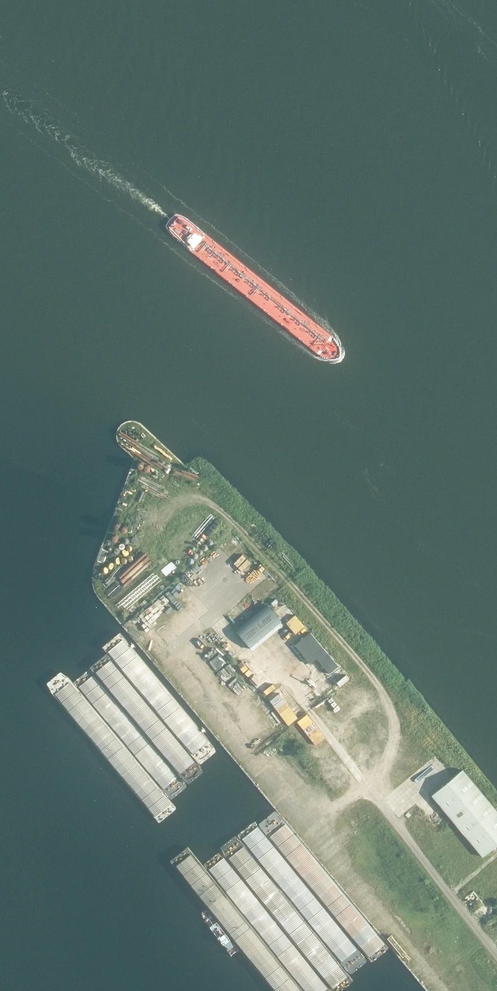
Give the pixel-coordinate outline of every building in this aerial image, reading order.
[(250,647),(282,621),(267,604),(236,630),(250,647)] [(286,605),(277,612),(296,635),(305,628),(286,605)] [(311,634),(296,646),(312,665),(318,660),(330,674),(339,666),(311,634)] [(334,686),(327,678),(310,693),(316,701),(334,686)] [(299,718),(280,696),(271,703),(290,726),(299,718)] [(463,769),(454,776),(432,795),(483,856),(496,845),(496,811),(463,769)]
